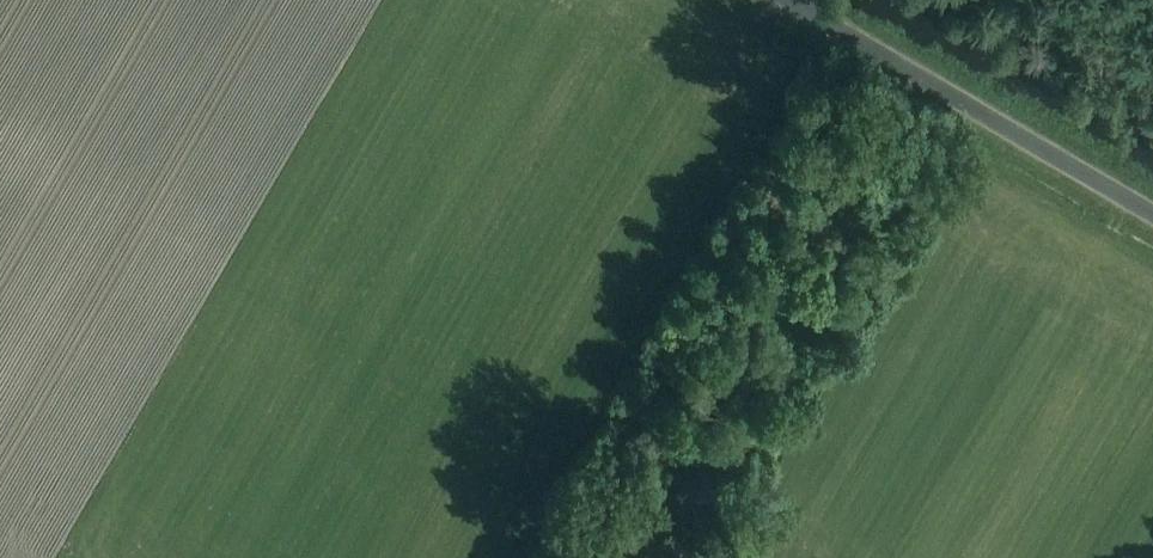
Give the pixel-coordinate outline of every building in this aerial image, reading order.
[(659,555),(638,543),(630,557),(657,557),(659,555)]
